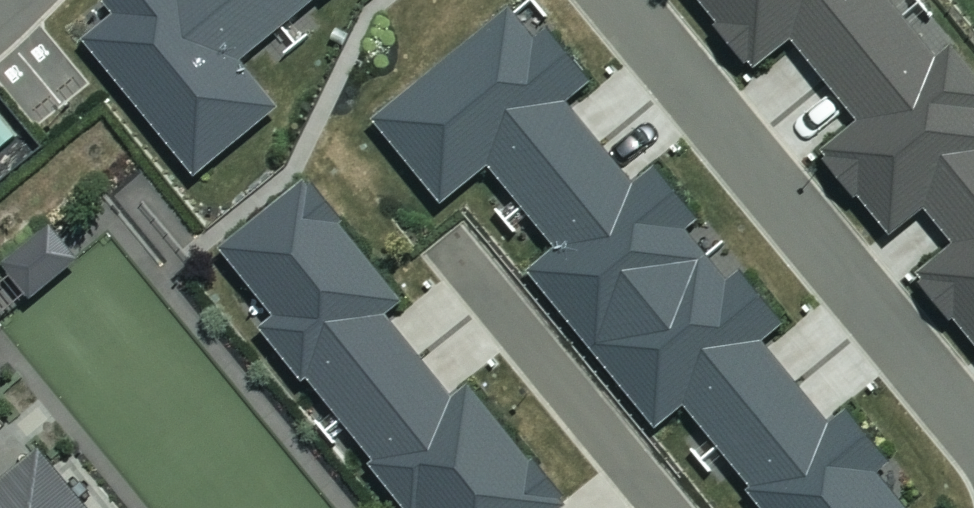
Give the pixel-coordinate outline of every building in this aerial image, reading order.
[(283,27),(261,0),(112,0),(120,11),(84,40),(197,177),(283,107),(243,59),(283,27)] [(283,27),(315,0),(261,0),(283,27)] [(828,80),(907,16),(894,0),(703,0),(721,23),(718,26),(748,64),(753,60),(759,67),(795,39),(828,80)] [(538,39),(513,9),(376,121),(444,205),(492,166),(525,208),(604,143),(570,101),(596,81),(552,28),(538,39)] [(927,208),(973,170),(973,67),(956,45),(941,57),(907,16),(828,80),(861,121),(826,149),(832,156),(828,159),(859,198),(862,195),(894,235),(927,208)] [(636,183),(604,143),(525,208),(559,249),(530,272),(595,351),(712,256),(690,230),(702,220),(657,165),(636,183)] [(927,208),(956,243),(922,272),(928,278),(923,282),(954,321),(958,318),(973,338),(973,170),(927,208)] [(342,419),(422,355),(390,315),(405,302),(341,223),(346,220),(317,184),(313,187),(308,181),(222,249),(276,317),(262,328),(305,382),(309,378),(342,419)] [(4,264),(32,299),(82,259),(54,224),(4,264)] [(732,281),(712,256),(595,351),(659,429),(688,406),(721,446),(800,381),(767,341),(788,324),(744,270),(732,281)] [(566,502),(474,386),(456,399),(422,355),(342,419),(375,462),(371,466),(405,507),(559,507),(566,502)] [(800,381),(721,446),(756,488),(751,492),(764,507),(911,507),(880,471),(893,461),(850,409),(834,422),(800,381)] [(41,450),(0,484),(0,507),(89,507),(41,450)]
